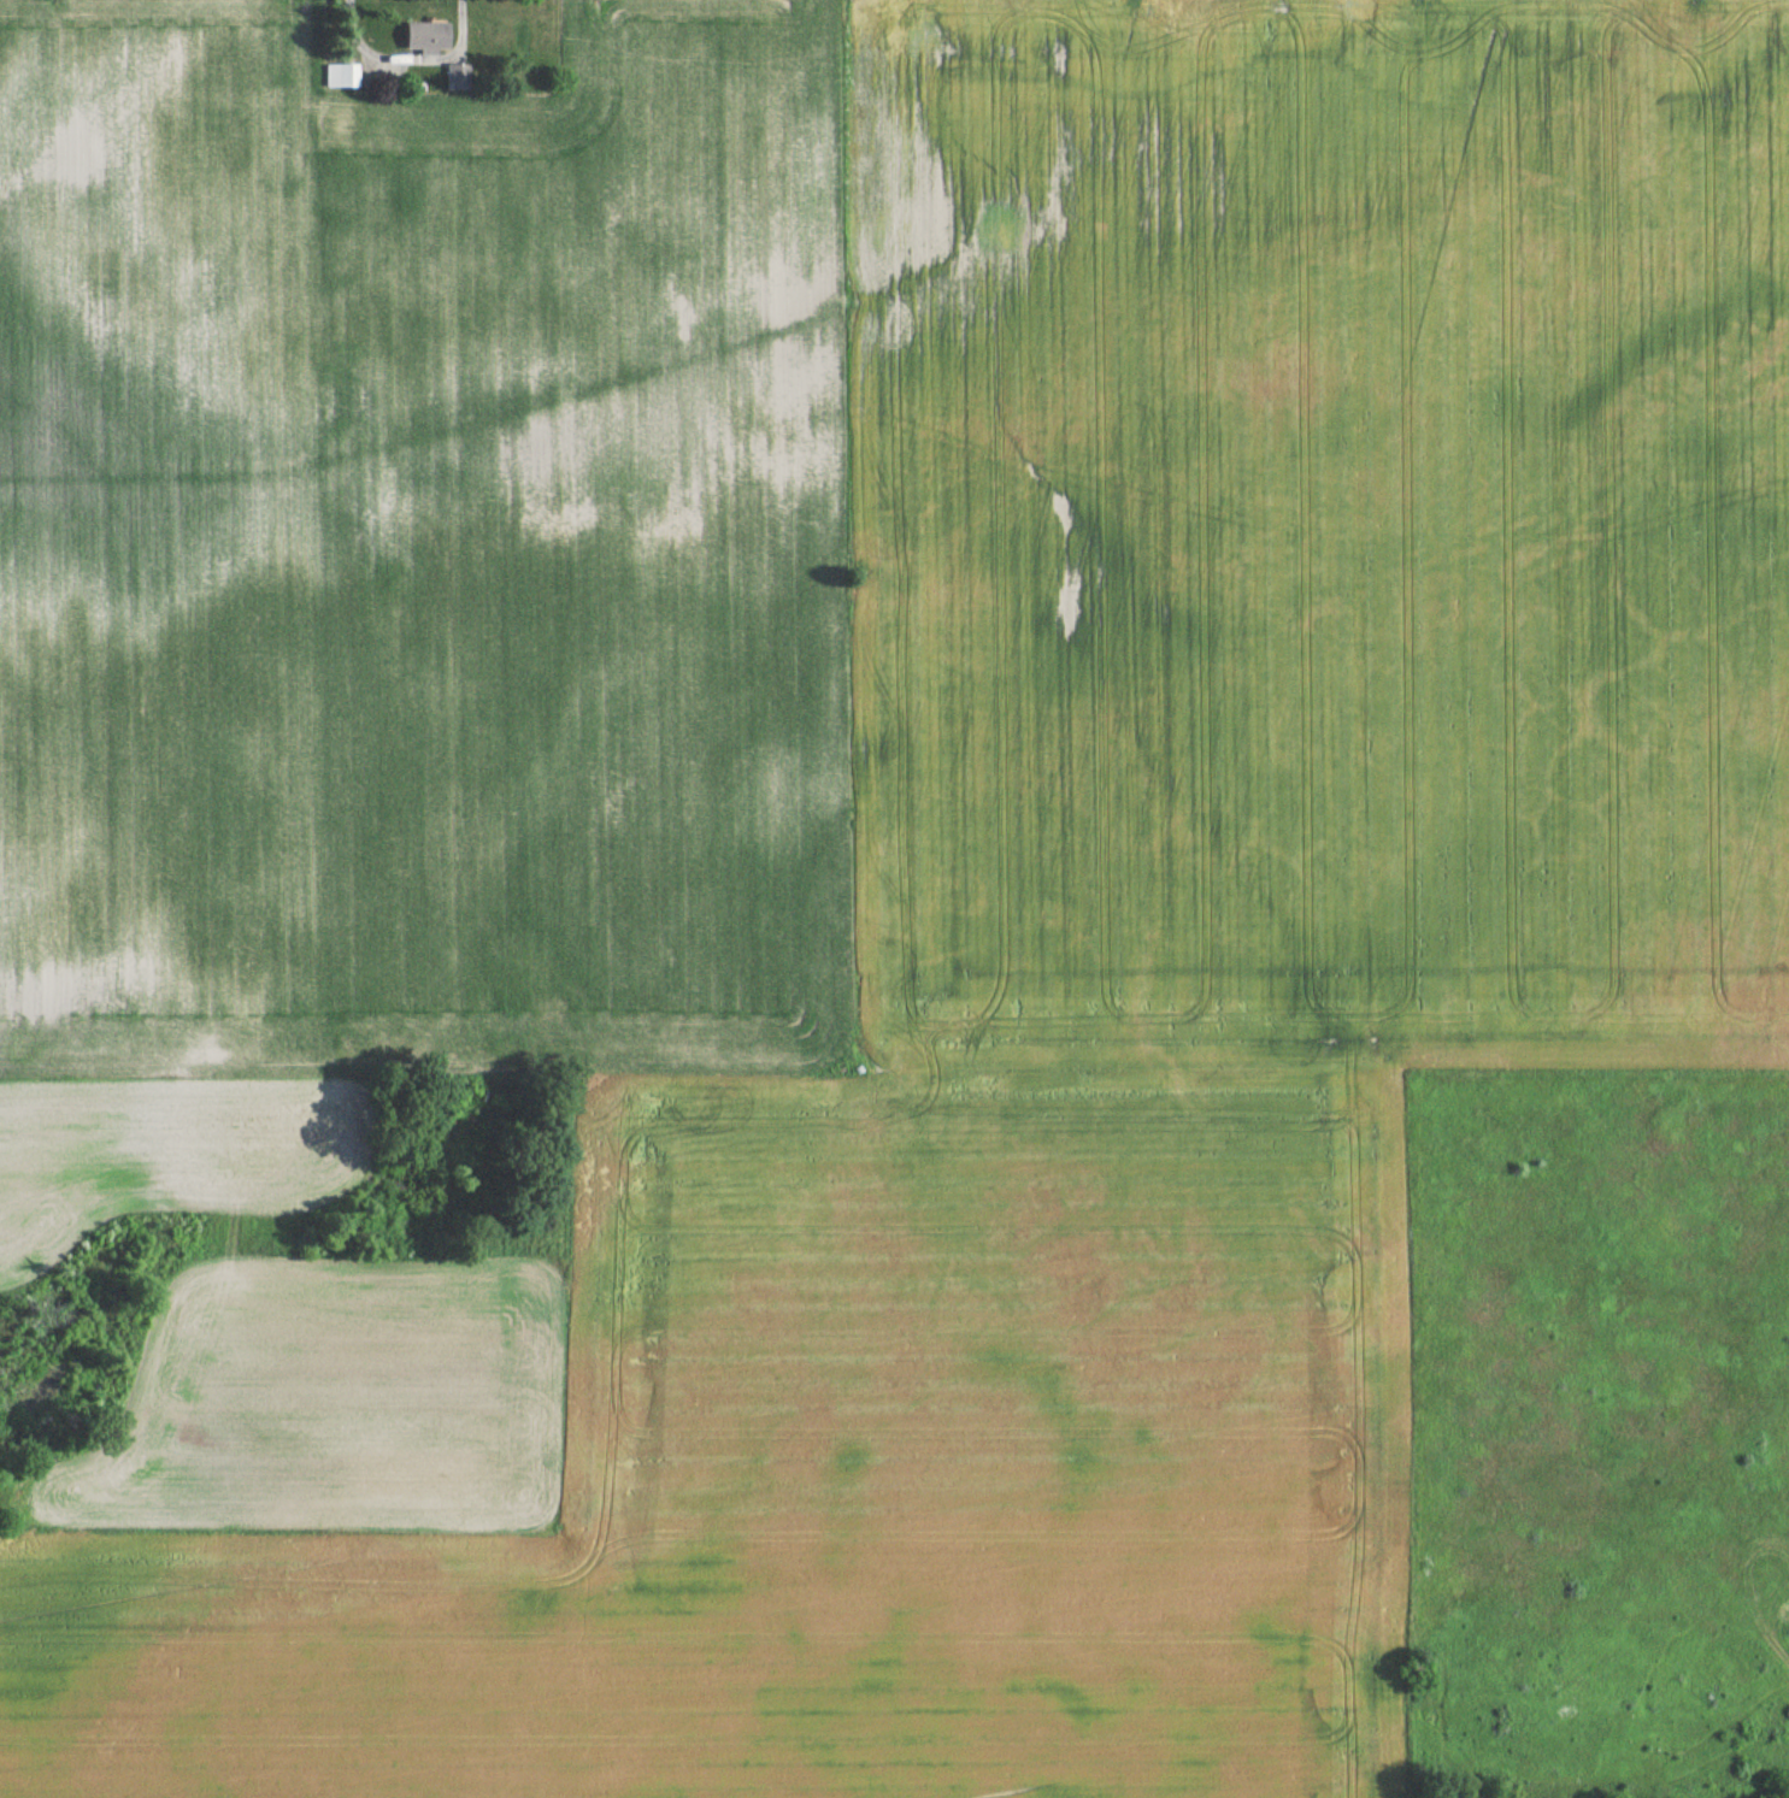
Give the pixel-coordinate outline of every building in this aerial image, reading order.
[(448,23),(405,23),(405,51),(448,51),(448,23)] [(446,91),(468,91),(468,65),(446,65),(446,91)]
